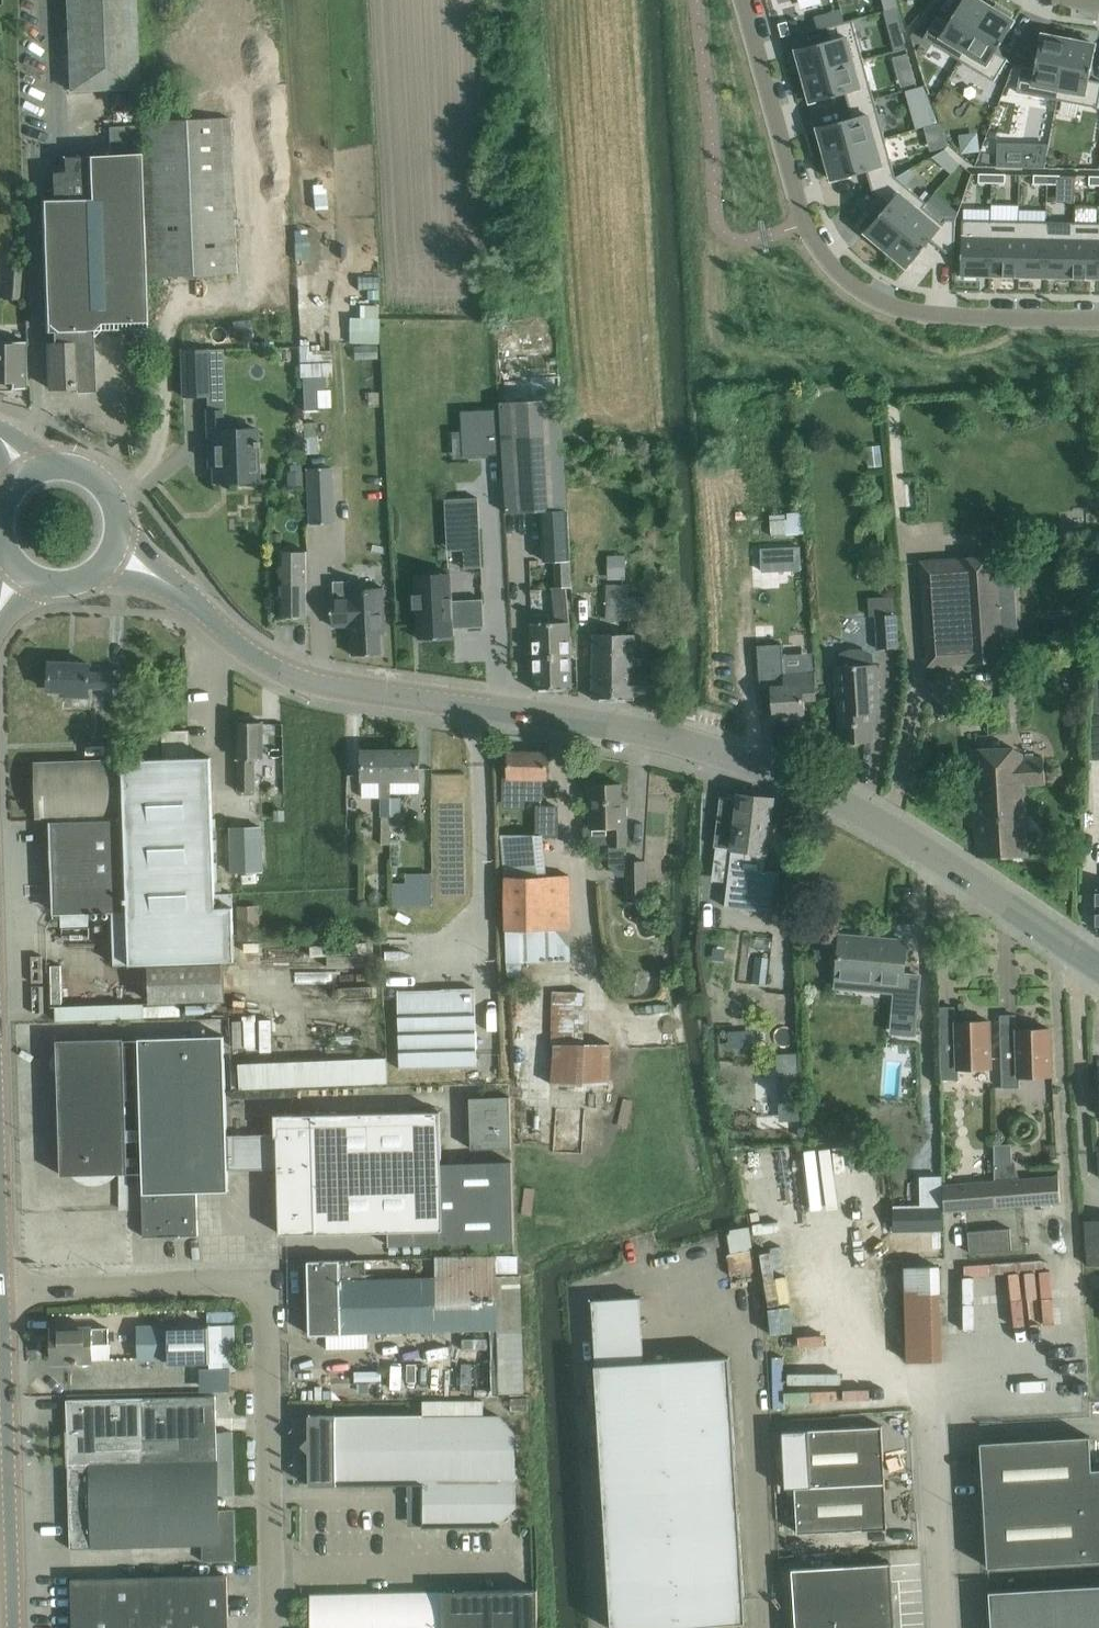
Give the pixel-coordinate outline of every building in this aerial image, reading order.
[(138,88),(134,0),(66,0),(70,90),(138,88)] [(923,38),(959,60),(991,7),(979,0),(963,0),(949,23),(937,16),(923,38)] [(991,7),(959,60),(994,81),(1007,59),(996,52),(1014,22),(1009,19),(1012,14),(996,5),(994,9),(991,7)] [(795,19),(787,21),(790,34),(799,32),(795,19)] [(831,40),(797,49),(804,76),(863,60),(852,20),(827,27),(831,40)] [(787,21),(778,24),(782,36),(790,34),(787,21)] [(902,32),(891,35),(896,51),(906,48),(902,32)] [(1021,67),(1017,92),(1057,100),(1069,39),(1042,34),(1035,69),(1021,67)] [(1057,100),(1098,108),(1098,100),(1098,82),(1089,80),(1096,45),(1069,39),(1057,100)] [(908,53),(893,58),(901,86),(916,82),(908,53)] [(863,60),(804,76),(811,102),(845,93),(849,106),(874,99),(863,60)] [(852,118),(818,127),(825,153),(884,137),(874,99),(849,106),(852,118)] [(147,275),(235,272),(229,118),(141,121),(147,275)] [(135,125),(108,127),(109,140),(135,138),(135,125)] [(884,137),(825,153),(833,180),(867,171),(870,182),(895,176),(884,137)] [(109,140),(110,153),(136,151),(135,138),(109,140)] [(46,314),(48,366),(49,388),(76,387),(76,392),(95,391),(93,336),(100,329),(147,328),(147,306),(140,153),(88,156),(88,158),(64,159),(65,198),(41,199),(45,314),(46,314)] [(950,154),(944,161),(954,170),(960,163),(950,154)] [(979,173),(979,182),(992,183),(992,174),(979,173)] [(992,174),(992,183),(1005,183),(1005,174),(992,174)] [(1034,175),(1034,184),(1047,184),(1047,175),(1034,175)] [(1047,175),(1047,184),(1060,184),(1060,175),(1047,175)] [(888,205),(865,232),(887,250),(926,203),(895,176),(870,182),(872,191),(888,205)] [(1089,185),(1098,185),(1098,176),(1089,176),(1089,185)] [(926,203),(887,250),(908,267),(931,240),(945,252),(954,253),(955,219),(946,219),(942,223),(924,207),(927,203),(926,203)] [(962,219),(961,275),(990,276),(991,220),(962,219)] [(991,220),(990,276),(1017,277),(1019,221),(991,220)] [(1019,221),(1017,277),(1045,277),(1046,221),(1019,221)] [(1046,221),(1045,277),(1073,278),(1074,222),(1046,221)] [(1073,278),(1098,279),(1098,222),(1074,222),(1073,278)] [(20,270),(6,269),(4,299),(18,300),(20,270)] [(358,316),(347,316),(348,342),(379,342),(378,303),(358,303),(358,316)] [(10,383),(10,388),(25,388),(26,341),(0,341),(0,383),(10,383)] [(183,396),(208,396),(206,350),(181,351),(183,396)] [(325,377),(302,377),(303,410),(317,410),(316,390),(325,390),(325,377)] [(561,399),(500,402),(505,491),(506,513),(542,511),(544,562),(570,561),(568,510),(567,510),(561,399)] [(497,410),(461,412),(463,456),(499,454),(497,410)] [(220,411),(207,411),(209,465),(212,465),(213,482),(237,481),(237,485),(254,485),(254,481),(257,481),(256,445),(257,445),(257,441),(256,441),(255,428),(221,429),(220,411)] [(879,446),(866,447),(868,468),(882,466),(879,446)] [(330,467),(306,468),(308,524),(333,523),(330,467)] [(303,492),(303,475),(286,476),(287,493),(303,492)] [(478,501),(451,502),(452,530),(480,529),(478,501)] [(767,546),(802,545),(801,512),(766,513),(767,546)] [(786,547),(787,571),(801,570),(800,547),(786,547)] [(281,581),(280,581),(280,617),(307,617),(306,552),(295,551),(295,563),(281,563),(281,581)] [(1000,636),(1002,636),(999,581),(1001,581),(999,556),(920,561),(927,661),(967,658),(967,664),(1002,661),(1000,636)] [(626,557),(610,557),(610,577),(626,577),(626,557)] [(533,658),(570,656),(566,588),(571,588),(570,561),(544,562),(545,589),(552,589),(556,622),(532,623),(533,658)] [(331,614),(350,613),(352,643),(381,642),(380,622),(384,622),(382,575),(351,577),(351,569),(332,569),(333,585),(330,585),(331,614)] [(417,594),(413,594),(413,609),(418,609),(419,637),(418,637),(418,639),(454,637),(454,636),(453,636),(453,628),(484,627),(483,599),(451,601),(450,574),(416,575),(417,588),(417,594)] [(651,598),(630,598),(607,598),(607,620),(651,620),(651,598)] [(878,649),(898,648),(896,614),(876,615),(878,649)] [(593,677),(593,699),(635,700),(635,695),(655,695),(655,674),(635,674),(635,634),(613,634),(593,633),(593,677)] [(782,645),(780,645),(758,646),(760,688),(772,687),(774,715),(805,713),(804,699),(816,698),(814,669),(783,671),(782,645)] [(839,666),(836,667),(840,744),(873,742),(871,713),(879,713),(877,679),(876,664),(872,664),(872,655),(866,652),(859,650),(852,650),(852,656),(838,657),(839,666)] [(571,667),(570,656),(533,658),(534,690),(571,689),(571,667)] [(122,699),(122,694),(123,672),(106,671),(106,674),(90,673),(90,664),(50,662),(49,690),(65,691),(65,695),(87,696),(89,696),(89,687),(106,688),(105,698),(122,699)] [(263,759),(263,744),(263,722),(237,722),(237,744),(237,758),(237,790),(255,791),(255,759),(263,759)] [(187,754),(187,730),(162,730),(162,754),(187,754)] [(221,788),(233,788),(232,748),(221,748),(221,788)] [(972,749),(977,855),(977,857),(1028,857),(1028,835),(1025,787),(1044,786),(1043,758),(1021,759),(1021,754),(1006,754),(1006,748),(972,749)] [(362,751),(362,773),(362,780),(420,780),(420,751),(362,751)] [(504,777),(504,799),(542,800),(542,780),(547,780),(547,752),(509,751),(509,777),(504,777)] [(35,763),(36,794),(37,818),(56,817),(60,913),(114,911),(115,965),(137,964),(235,961),(233,894),(215,894),(211,757),(35,763)] [(622,817),(622,794),(621,784),(588,785),(589,828),(610,827),(611,866),(618,875),(628,875),(628,897),(646,896),(645,861),(627,862),(627,846),(626,816),(622,817)] [(766,854),(771,820),(774,798),(738,794),(738,799),(720,797),(715,847),(717,847),(715,859),(730,861),(726,893),(728,893),(727,905),(740,906),(744,907),(772,910),(777,873),(762,871),(765,854),(766,854)] [(391,796),(381,796),(381,814),(391,814),(391,796)] [(401,796),(391,796),(391,814),(401,814),(401,796)] [(538,835),(542,836),(558,836),(558,807),(538,807),(538,835)] [(391,814),(381,814),(381,845),(391,845),(391,830),(391,814)] [(261,828),(230,828),(232,872),(262,871),(261,828)] [(542,836),(538,835),(505,835),(506,961),(508,961),(508,977),(521,976),(521,962),(571,962),(569,875),(546,876),(542,836)] [(405,882),(392,883),(393,905),(432,905),(431,871),(404,872),(405,882)] [(376,889),(368,897),(376,905),(384,897),(376,889)] [(257,901),(236,901),(237,938),(258,938),(257,901)] [(841,936),(839,958),(838,973),(878,977),(878,985),(901,987),(904,963),(906,942),(841,936)] [(756,956),(752,983),(767,985),(770,958),(756,956)] [(224,963),(171,965),(149,966),(151,1003),(225,1000),(224,963)] [(631,973),(626,981),(628,990),(636,995),(645,993),(650,985),(648,976),(640,971),(631,973)] [(585,986),(552,985),(551,1075),(611,1075),(611,1038),(584,1038),(585,986)] [(400,1069),(477,1067),(475,988),(398,990),(400,1069)] [(914,1036),(918,996),(900,994),(897,1034),(914,1036)] [(60,1018),(144,1017),(144,1004),(60,1005),(60,1018)] [(237,1011),(238,1045),(263,1044),(262,1011),(237,1011)] [(965,1028),(956,1028),(939,1029),(941,1080),(959,1079),(959,1069),(991,1068),(990,1021),(965,1022),(965,1028)] [(760,1022),(736,1023),(737,1048),(761,1047),(760,1022)] [(1026,1036),(1017,1036),(1000,1037),(1002,1088),(1020,1087),(1019,1076),(1052,1075),(1050,1029),(1026,1030),(1026,1036)] [(224,1036),(139,1038),(142,1130),(142,1141),(143,1170),(144,1192),(142,1192),(143,1237),(161,1236),(162,1237),(180,1237),(180,1236),(198,1235),(197,1192),(229,1191),(228,1174),(228,1170),(228,1169),(227,1138),(227,1136),(226,1116),(224,1036)] [(79,1040),(57,1041),(61,1175),(128,1173),(128,1172),(138,1172),(138,1170),(137,1158),(127,1158),(127,1142),(142,1141),(142,1130),(126,1130),(124,1039),(79,1040)] [(778,1096),(799,1095),(797,1053),(776,1054),(778,1096)] [(388,1059),(240,1065),(241,1089),(389,1083),(388,1059)] [(470,1098),(471,1149),(512,1147),(510,1097),(470,1098)] [(925,1099),(894,1100),(897,1176),(927,1175),(925,1099)] [(275,1137),(227,1138),(228,1169),(228,1170),(228,1174),(279,1172),(280,1234),(389,1231),(389,1246),(514,1241),(512,1161),(442,1164),(440,1111),(275,1115),(275,1137)] [(1011,1146),(994,1146),(994,1155),(1011,1155),(1011,1146)] [(995,1205),(1061,1200),(1059,1177),(995,1181),(995,1205)] [(921,1179),(922,1210),(894,1211),(894,1235),(943,1234),(942,1179),(921,1179)] [(995,1181),(942,1185),(944,1208),(995,1205),(995,1181)] [(1085,1220),(1088,1266),(1098,1265),(1098,1219),(1085,1220)] [(728,1252),(749,1250),(747,1227),(725,1229),(728,1252)] [(1011,1228),(968,1232),(970,1253),(1012,1250),(1011,1228)] [(340,1260),(309,1261),(310,1334),(332,1333),(497,1328),(495,1256),(436,1257),(437,1278),(367,1280),(366,1259),(340,1260)] [(975,1326),(1049,1324),(1047,1261),(988,1263),(988,1273),(974,1274),(975,1326)] [(940,1268),(906,1269),(908,1361),(942,1360),(940,1268)] [(234,1325),(139,1327),(140,1359),(169,1358),(169,1363),(208,1362),(209,1371),(235,1370),(234,1325)] [(91,1344),(109,1343),(108,1328),(53,1330),(54,1361),(76,1360),(92,1359),(91,1344)] [(666,1427),(733,1423),(729,1357),(662,1361),(666,1427)] [(600,1431),(666,1427),(662,1361),(596,1365),(600,1431)] [(68,1441),(63,1441),(64,1491),(69,1490),(70,1548),(202,1545),(203,1561),(227,1561),(234,1560),(236,1560),(235,1510),(219,1510),(219,1495),(234,1495),(234,1494),(233,1432),(232,1432),(217,1432),(216,1396),(67,1400),(68,1441)] [(484,1400),(424,1401),(424,1416),(484,1416),(484,1400)] [(423,1498),(423,1527),(499,1524),(516,1507),(515,1432),(499,1415),(484,1416),(424,1416),(334,1417),(334,1415),(309,1415),(309,1486),(403,1484),(403,1489),(413,1499),(423,1498)] [(671,1493),(737,1489),(733,1423),(666,1427),(671,1493)] [(887,1528),(882,1426),(783,1431),(786,1487),(796,1487),(798,1532),(887,1528)] [(671,1493),(666,1427),(600,1431),(604,1498),(671,1493)] [(1010,1566),(1098,1561),(1098,1469),(1092,1469),(1090,1436),(981,1442),(988,1567),(1010,1566)] [(675,1560),(741,1555),(737,1489),(671,1493),(675,1560)] [(608,1564),(675,1560),(671,1493),(604,1498),(608,1564)] [(679,1627),(716,1627),(715,1623),(716,1623),(716,1619),(720,1618),(721,1623),(746,1622),(741,1555),(675,1560),(679,1627)] [(675,1560),(608,1564),(612,1627),(637,1627),(637,1623),(641,1623),(642,1627),(679,1627),(675,1560)] [(832,1566),(836,1627),(895,1627),(891,1563),(832,1566)] [(832,1566),(792,1569),(796,1627),(836,1627),(832,1566)] [(228,1575),(72,1579),(73,1627),(229,1627),(228,1575)] [(989,1591),(992,1627),(1098,1627),(1098,1585),(989,1591)] [(537,1588),(334,1594),(312,1595),(312,1627),(538,1627),(537,1588)]
